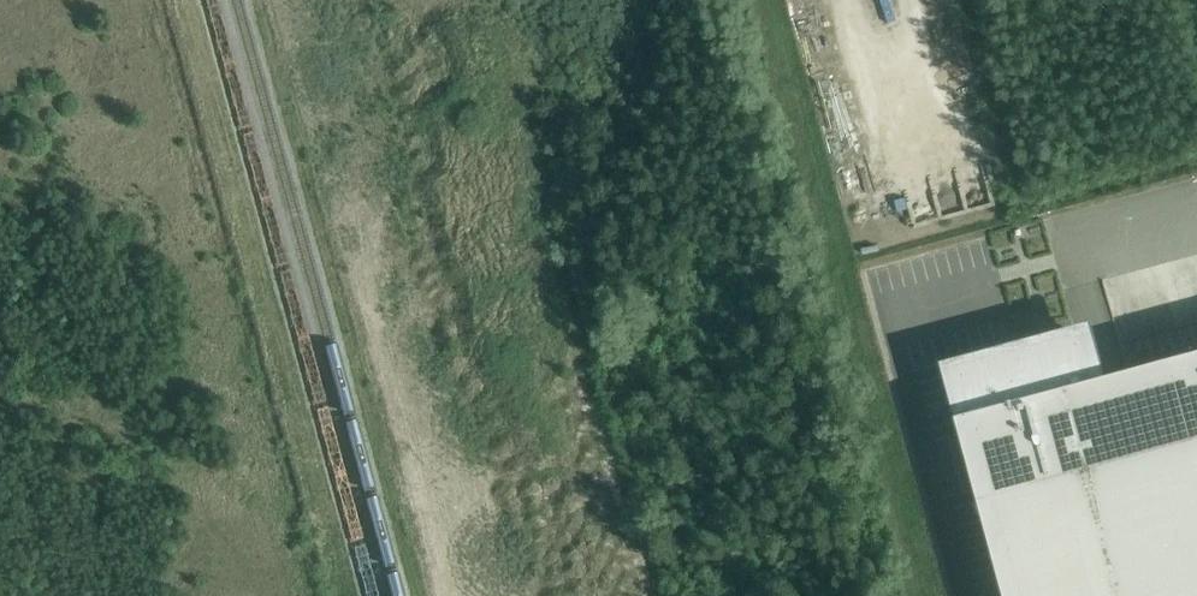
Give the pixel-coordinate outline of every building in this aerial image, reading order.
[(940,363),(978,503),(974,504),(977,516),(981,514),(1003,595),(1196,595),(1196,353),(1107,377),(1088,382),(1074,332),(1019,347),(1025,370),(1016,372),(1008,345),(948,361),(940,363)]
